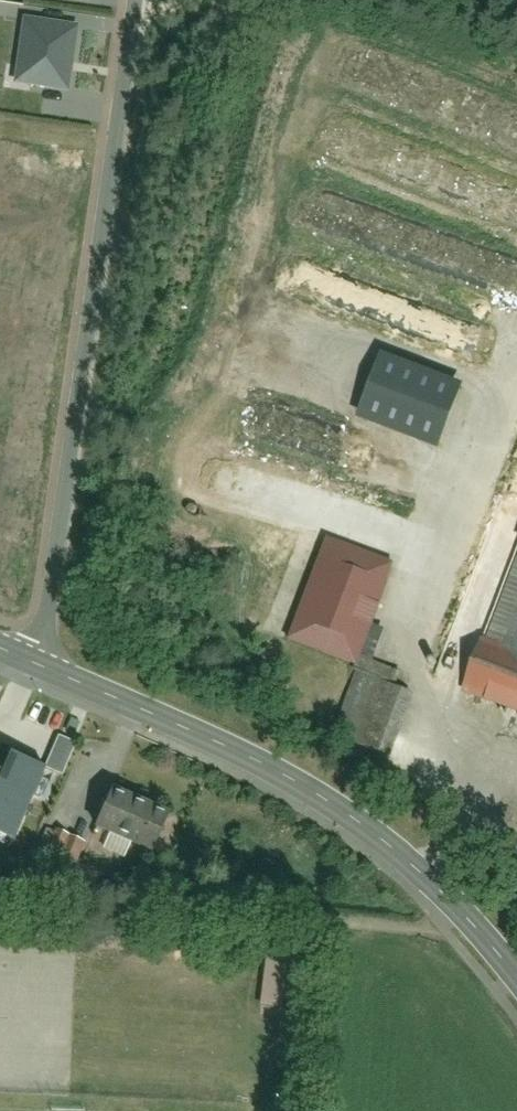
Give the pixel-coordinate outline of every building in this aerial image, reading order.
[(16,82),(66,89),(75,28),(25,21),(16,82)] [(374,353),(351,422),(433,450),(457,381),(374,353)] [(283,642),(352,669),(391,570),(322,543),(283,642)] [(463,698),(516,719),(516,558),(463,698)] [(365,682),(343,735),(390,754),(411,701),(365,682)] [(14,843),(47,769),(10,753),(2,769),(0,768),(0,837),(14,843)] [(113,799),(97,835),(150,858),(166,822),(113,799)] [(309,956),(268,951),(262,1006),(303,1011),(309,956)]
